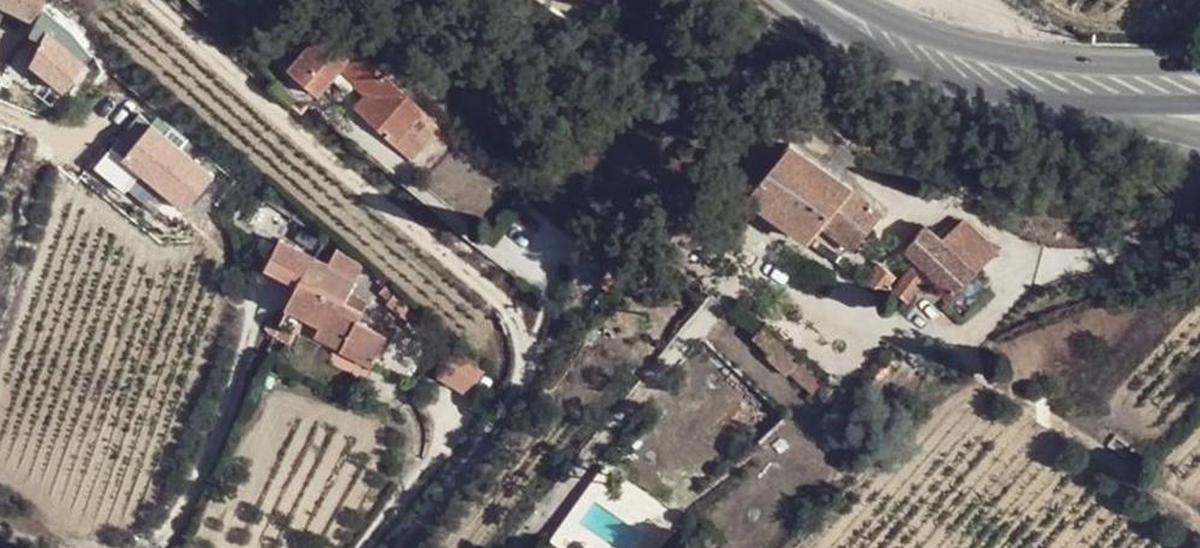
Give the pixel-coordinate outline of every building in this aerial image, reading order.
[(61,42),(71,29),(39,4),(42,0),(0,0),(0,4),(30,18),(61,42)] [(298,7),(294,10),(298,17),(304,12),(298,7)] [(428,109),(312,14),(297,31),(312,44),(290,70),(319,95),(344,67),(360,81),(358,84),(368,93),(358,106),(399,144),(412,128),(422,136),(431,144),(442,127),(426,112),(428,109)] [(80,27),(75,23),(74,26),(71,29),(61,42),(30,18),(16,40),(47,64),(71,83),(88,95),(102,71),(80,27)] [(16,40),(4,59),(33,82),(47,64),(16,40)] [(21,91),(14,107),(21,109),(27,94),(21,91)] [(408,151),(422,136),(412,128),(399,144),(408,151)] [(791,144),(746,197),(837,262),(881,213),(852,187),(791,144)] [(931,272),(953,294),(999,252),(965,221),(941,239),(926,225),(905,249),(918,262),(895,292),(907,302),(923,283),(931,272)] [(313,257),(282,240),(268,267),(298,283),(313,257)] [(356,281),(313,257),(298,283),(298,284),(285,309),(320,327),(345,340),(341,350),(373,368),(388,337),(357,321),(362,312),(345,302),(356,281)] [(879,264),(865,282),(883,293),(896,276),(879,264)] [(944,303),(953,294),(931,272),(923,283),(944,303)] [(765,324),(751,340),(767,354),(763,358),(785,376),(789,374),(802,361),(805,358),(765,324)] [(315,336),(341,350),(345,340),(320,327),(315,336)] [(454,347),(435,377),(466,396),(485,366),(454,347)] [(587,490),(569,514),(577,521),(594,497),(587,490)] [(642,547),(660,547),(650,538),(642,547)]
